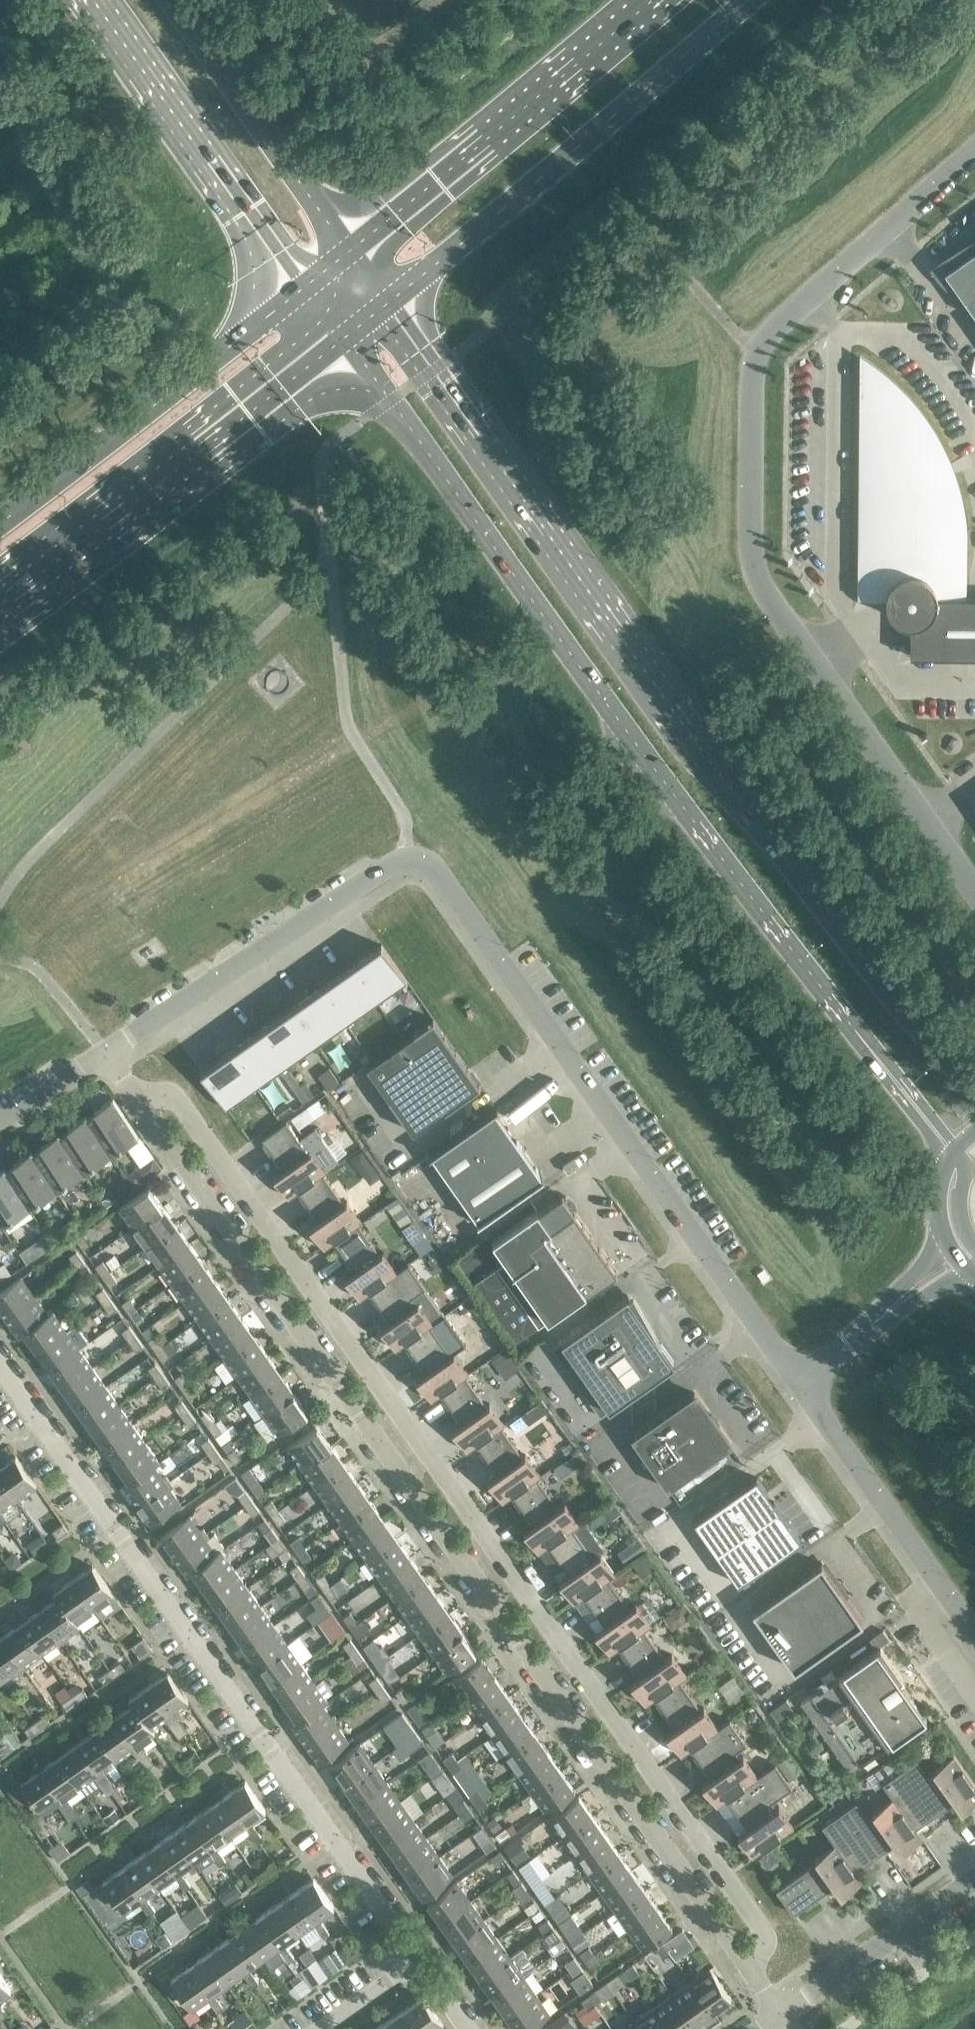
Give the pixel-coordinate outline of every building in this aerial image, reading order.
[(974,247),(965,253),(955,260),(941,270),(947,277),(952,285),(958,292),(965,301),(974,315),(974,246),(974,247)] [(887,605),(887,607),(888,609),(889,610),(891,613),(892,614),(893,616),(896,618),(899,620),(903,622),(905,622),(907,623),(910,623),(910,656),(974,657),(974,597),(960,597),(961,546),(961,541),(960,533),(960,525),(959,518),(958,510),(956,504),(955,497),(953,488),(951,483),(948,473),(946,469),(943,462),(940,453),(937,447),(932,439),(929,433),(925,427),(919,419),(915,412),(910,407),(904,400),(900,395),(892,388),(889,384),(884,380),(876,374),(872,370),(865,365),(863,583),(887,590),(886,592),(886,594),(886,596),(886,598),(886,601),(886,603),(887,605)] [(407,981),(381,944),(351,966),(377,1002),(407,981)] [(377,1002),(351,966),(321,987),(347,1024),(377,1002)] [(347,1024),(321,987),(291,1008),(317,1045),(347,1024)] [(317,1045),(291,1008),(261,1029),(287,1066),(317,1045)] [(366,1066),(413,1133),(480,1085),(433,1018),(366,1066)] [(261,1029),(231,1050),(257,1087),(280,1070),(298,1095),(304,1090),(287,1066),(261,1029)] [(257,1087),(231,1050),(200,1072),(226,1108),(257,1087)] [(360,1058),(364,1065),(372,1060),(367,1053),(360,1058)] [(328,1065),(316,1074),(326,1087),(338,1079),(328,1065)] [(139,1137),(113,1098),(86,1116),(111,1155),(139,1137)] [(497,1109),(496,1108),(430,1155),(430,1156),(432,1155),(476,1218),(474,1219),(475,1219),(542,1172),(541,1172),(540,1173),(517,1140),(513,1142),(508,1135),(511,1133),(495,1110),(497,1109)] [(300,1112),(291,1118),(298,1128),(307,1122),(300,1112)] [(111,1155),(86,1116),(58,1134),(84,1173),(111,1155)] [(286,1121),(262,1138),(279,1162),(303,1145),(300,1140),(286,1121)] [(284,1169),(274,1176),(289,1197),(299,1190),(298,1189),(322,1172),(323,1173),(326,1171),(338,1162),(315,1129),(300,1140),(303,1145),(279,1162),(284,1169)] [(84,1173),(58,1134),(31,1151),(57,1191),(84,1173)] [(356,1164),(363,1165),(369,1161),(361,1150),(351,1157),(356,1164)] [(57,1191),(31,1151),(4,1169),(30,1208),(57,1191)] [(156,1156),(127,1176),(134,1187),(163,1166),(156,1156)] [(4,1169),(0,1172),(0,1223),(2,1226),(30,1208),(4,1169)] [(322,1172),(298,1189),(299,1190),(315,1212),(339,1195),(323,1173),(322,1172)] [(163,1206),(149,1187),(120,1207),(131,1223),(127,1226),(130,1229),(163,1206)] [(320,1220),(309,1227),(324,1247),(324,1248),(335,1241),(334,1240),(358,1223),(359,1224),(362,1222),(361,1221),(347,1200),(344,1202),(339,1195),(315,1212),(320,1220)] [(506,1261),(475,1283),(517,1343),(617,1273),(564,1196),(540,1213),(538,1210),(493,1242),(506,1261)] [(105,1197),(102,1200),(107,1206),(113,1202),(111,1198),(105,1197)] [(398,1197),(387,1205),(403,1228),(414,1220),(398,1197)] [(176,1225),(163,1206),(130,1229),(132,1233),(136,1230),(147,1245),(176,1225)] [(64,1217),(52,1225),(61,1238),(73,1230),(64,1217)] [(414,1220),(403,1228),(422,1254),(433,1246),(414,1220)] [(358,1223),(334,1240),(335,1241),(350,1263),(374,1246),(359,1224),(358,1223)] [(189,1243),(176,1225),(147,1245),(157,1260),(154,1263),(156,1267),(189,1243)] [(83,1233),(76,1238),(83,1249),(90,1243),(83,1233)] [(30,1241),(19,1249),(28,1262),(39,1254),(30,1241)] [(202,1262),(189,1243),(156,1267),(159,1270),(162,1268),(173,1283),(202,1262)] [(355,1270),(345,1277),(360,1298),(360,1299),(370,1291),(397,1272),(382,1251),(379,1253),(374,1246),(350,1263),(355,1270)] [(83,1262),(76,1252),(69,1257),(76,1267),(83,1262)] [(103,1261),(95,1266),(103,1276),(110,1271),(103,1261)] [(0,1264),(0,1280),(1,1281),(11,1273),(3,1262),(0,1264)] [(91,1272),(83,1262),(76,1267),(83,1277),(91,1272)] [(215,1281),(202,1262),(173,1283),(183,1298),(180,1300),(182,1304),(215,1281)] [(397,1272),(370,1291),(386,1314),(410,1297),(411,1298),(425,1287),(409,1263),(397,1272)] [(117,1281),(110,1271),(103,1276),(110,1287),(117,1281)] [(21,1277),(0,1292),(0,1309),(6,1317),(38,1294),(36,1290),(33,1293),(21,1277)] [(228,1299),(215,1281),(182,1304),(185,1307),(188,1305),(199,1320),(228,1299)] [(110,1299),(103,1289),(95,1294),(103,1304),(110,1299)] [(41,1297),(38,1294),(6,1317),(19,1335),(24,1332),(48,1315),(37,1300),(41,1297)] [(627,1295),(552,1348),(600,1416),(675,1363),(661,1343),(655,1348),(647,1337),(654,1333),(627,1295)] [(391,1321),(381,1328),(395,1348),(396,1349),(406,1342),(405,1341),(430,1324),(430,1325),(433,1323),(432,1322),(418,1302),(415,1304),(411,1298),(410,1297),(386,1314),(391,1321)] [(129,1298),(122,1304),(129,1314),(136,1308),(129,1298)] [(117,1309),(110,1299),(103,1304),(110,1314),(117,1309)] [(241,1318),(228,1299),(199,1320),(210,1335),(206,1337),(209,1341),(241,1318)] [(143,1319),(136,1308),(129,1314),(136,1324),(143,1319)] [(53,1311),(48,1315),(24,1332),(37,1350),(66,1330),(53,1311)] [(255,1337),(241,1318),(209,1341),(211,1345),(215,1342),(225,1357),(255,1337)] [(430,1324),(405,1341),(406,1342),(422,1365),(446,1348),(430,1325),(430,1324)] [(136,1336),(129,1326),(122,1331),(129,1342),(136,1336)] [(79,1348),(66,1330),(37,1350),(50,1369),(79,1348)] [(143,1347),(136,1336),(129,1342),(136,1352),(143,1347)] [(155,1336),(148,1341),(155,1351),(162,1346),(155,1336)] [(268,1355),(255,1337),(225,1357),(236,1372),(232,1375),(235,1378),(268,1355)] [(170,1356),(162,1346),(155,1351),(162,1361),(170,1356)] [(92,1367),(79,1348),(50,1369),(63,1388),(92,1367)] [(427,1372),(417,1379),(431,1399),(431,1400),(442,1393),(441,1392),(465,1375),(466,1376),(469,1374),(468,1373),(454,1352),(451,1355),(446,1348),(422,1365),(427,1372)] [(505,1349),(491,1359),(498,1369),(512,1359),(505,1349)] [(281,1374),(268,1355),(235,1378),(237,1382),(241,1379),(252,1394),(281,1374)] [(162,1374),(155,1364),(148,1369),(155,1379),(162,1374)] [(106,1386),(92,1367),(63,1388),(76,1406),(106,1386)] [(182,1373),(174,1378),(181,1388),(189,1383),(182,1373)] [(169,1384),(162,1374),(155,1379),(162,1389),(169,1384)] [(294,1392),(281,1374),(252,1394),(262,1410),(259,1412),(261,1416),(294,1392)] [(465,1375),(441,1392),(442,1393),(457,1415),(482,1398),(466,1376),(465,1375)] [(196,1393),(189,1383),(181,1388),(189,1398),(196,1393)] [(119,1404),(106,1386),(76,1406),(89,1425),(119,1404)] [(261,1416),(253,1421),(267,1441),(308,1412),(294,1392),(261,1416)] [(730,1444),(694,1393),(632,1437),(668,1488),(730,1444)] [(462,1422),(452,1429),(467,1450),(467,1451),(477,1444),(477,1443),(501,1426),(502,1426),(504,1424),(490,1403),(487,1405),(482,1398),(457,1415),(462,1422)] [(539,1400),(508,1422),(515,1432),(546,1410),(539,1400)] [(188,1411),(181,1401),(174,1406),(181,1416),(188,1411)] [(132,1423),(119,1404),(89,1425),(103,1444),(132,1423)] [(208,1410),(200,1415),(208,1425),(215,1420),(208,1410)] [(196,1421),(188,1411),(181,1416),(188,1426),(196,1421)] [(222,1430),(215,1420),(208,1425),(215,1436),(222,1430)] [(145,1442),(132,1423),(103,1444),(116,1462),(145,1442)] [(288,1446),(299,1462),(296,1464),(298,1468),(331,1445),(317,1425),(288,1446)] [(501,1426),(477,1443),(477,1444),(493,1466),(517,1449),(502,1426),(501,1426)] [(215,1448),(208,1438),(200,1443),(208,1453),(215,1448)] [(158,1461),(145,1442),(116,1462),(129,1481),(153,1464),(158,1461)] [(344,1464),(331,1445),(298,1468),(301,1472),(304,1469),(315,1484),(344,1464)] [(222,1458),(215,1448),(208,1453),(215,1463),(222,1458)] [(235,1449),(228,1454),(235,1464),(242,1459),(235,1449)] [(498,1473),(488,1480),(502,1501),(503,1501),(513,1494),(512,1493),(537,1476),(537,1477),(540,1475),(540,1474),(525,1454),(522,1456),(517,1449),(493,1466),(498,1473)] [(571,1452),(557,1462),(565,1474),(579,1464),(571,1452)] [(16,1456),(0,1467),(0,1475),(17,1499),(33,1488),(35,1491),(39,1489),(16,1456)] [(163,1478),(153,1464),(129,1481),(124,1485),(137,1503),(170,1480),(167,1476),(163,1478)] [(357,1482),(344,1464),(315,1484),(325,1499),(322,1502),(324,1505),(357,1482)] [(251,1472),(244,1477),(251,1487),(259,1482),(251,1472)] [(0,1475),(0,1511),(3,1509),(17,1499),(0,1475)] [(537,1476),(512,1493),(513,1494),(529,1517),(553,1500),(537,1477),(537,1476)] [(763,1495),(767,1493),(757,1478),(694,1521),(738,1583),(800,1540),(774,1502),(770,1504),(763,1495)] [(172,1484),(170,1480),(137,1503),(151,1523),(180,1502),(169,1486),(172,1484)] [(370,1501),(357,1482),(324,1505),(327,1509),(330,1506),(341,1521),(370,1501)] [(252,1501),(245,1491),(238,1496),(245,1506),(252,1501)] [(264,1505),(271,1516),(278,1510),(271,1500),(264,1505)] [(534,1524),(524,1531),(538,1551),(539,1552),(549,1545),(548,1544),(572,1527),(573,1528),(576,1526),(580,1523),(565,1502),(561,1505),(558,1507),(553,1500),(529,1517),(534,1524)] [(259,1511),(252,1501),(245,1506),(252,1516),(259,1511)] [(383,1519),(370,1501),(341,1521),(352,1536),(348,1539),(351,1543),(383,1519)] [(612,1502),(598,1512),(605,1521),(618,1511),(612,1502)] [(286,1521),(278,1510),(271,1516),(278,1526),(286,1521)] [(160,1536),(174,1556),(207,1533),(204,1529),(201,1532),(189,1515),(160,1536)] [(397,1538),(383,1519),(351,1543),(353,1546),(357,1544),(367,1559),(397,1538)] [(63,1523),(52,1530),(58,1537),(68,1530),(63,1523)] [(572,1527),(548,1544),(549,1545),(564,1567),(589,1550),(573,1528),(572,1527)] [(278,1539),(271,1528),(264,1533),(271,1544),(278,1539)] [(209,1536),(207,1533),(174,1556),(187,1574),(192,1571),(216,1554),(206,1539),(209,1536)] [(41,1534),(28,1544),(34,1554),(48,1544),(41,1534)] [(290,1543),(297,1553),(305,1548),(298,1538),(290,1543)] [(410,1557),(397,1538),(367,1559),(378,1574),(374,1576),(377,1580),(410,1557)] [(285,1549),(278,1539),(271,1544),(278,1554),(285,1549)] [(554,1574),(564,1567),(549,1545),(539,1552),(554,1574)] [(312,1558),(305,1548),(297,1553),(305,1563),(312,1558)] [(221,1550),(216,1554),(192,1571),(205,1589),(234,1569),(221,1550)] [(569,1574),(559,1581),(574,1602),(574,1603),(584,1596),(584,1595),(608,1578),(609,1579),(612,1577),(615,1574),(601,1552),(597,1555),(594,1557),(589,1550),(564,1567),(569,1574)] [(647,1554),(634,1564),(640,1573),(654,1563),(647,1554)] [(11,1555),(5,1560),(12,1570),(21,1563),(17,1556),(11,1555)] [(423,1575),(410,1557),(377,1580),(379,1583),(383,1581),(394,1596),(423,1575)] [(821,1562),(753,1611),(794,1669),(863,1621),(821,1562)] [(113,1594),(93,1565),(73,1579),(96,1612),(100,1609),(97,1606),(113,1594)] [(304,1576),(297,1566),(290,1571),(297,1581),(304,1576)] [(248,1587),(234,1569),(205,1589),(218,1608),(248,1587)] [(317,1580),(324,1590),(331,1585),(324,1575),(317,1580)] [(436,1594),(423,1575),(394,1596),(404,1611),(401,1614),(403,1617),(436,1594)] [(311,1586),(304,1576),(297,1581),(305,1591),(311,1586)] [(608,1578),(584,1595),(584,1596),(600,1618),(624,1601),(609,1579),(608,1578)] [(96,1612),(73,1579),(55,1592),(58,1597),(75,1621),(90,1611),(93,1614),(96,1612)] [(338,1595),(331,1585),(324,1590),(331,1600),(338,1595)] [(261,1606),(248,1587),(218,1608),(231,1627),(261,1606)] [(449,1613),(436,1594),(403,1617),(406,1621),(409,1618),(420,1633),(449,1613)] [(79,1626),(75,1621),(58,1597),(40,1610),(63,1643),(66,1641),(64,1637),(79,1626)] [(605,1625),(595,1632),(609,1653),(610,1653),(620,1646),(620,1645),(644,1628),(644,1629),(647,1627),(651,1624),(636,1603),(632,1606),(629,1608),(624,1601),(600,1618),(605,1625)] [(331,1613),(323,1603),(317,1608),(324,1618),(331,1613)] [(684,1603),(665,1617),(669,1624),(675,1625),(691,1613),(684,1603)] [(274,1625),(261,1606),(231,1627),(245,1645),(274,1625)] [(63,1643),(40,1610),(21,1623),(42,1653),(57,1642),(59,1646),(63,1643)] [(343,1617),(350,1627),(357,1622),(350,1612),(343,1617)] [(338,1623),(331,1613),(324,1618),(331,1628),(338,1623)] [(462,1631),(449,1613),(420,1633),(430,1648),(427,1651),(429,1654),(462,1631)] [(364,1632),(357,1622),(350,1627),(357,1638),(364,1632)] [(42,1653),(21,1623),(2,1636),(25,1669),(29,1667),(26,1663),(42,1653)] [(287,1643),(274,1625),(245,1645),(258,1664),(287,1643)] [(644,1628),(620,1645),(620,1646),(636,1669),(660,1652),(644,1629),(644,1628)] [(476,1651),(462,1631),(429,1654),(432,1658),(435,1656),(447,1672),(476,1651)] [(287,1643),(258,1664),(271,1682),(300,1662),(312,1654),(298,1635),(287,1643)] [(2,1636),(0,1638),(0,1673),(4,1679),(19,1668),(22,1672),(25,1669),(2,1636)] [(357,1650),(350,1640),(343,1645),(350,1655),(357,1650)] [(137,1650),(142,1657),(152,1650),(147,1642),(137,1650)] [(902,1689),(897,1681),(902,1677),(880,1646),(877,1649),(877,1648),(810,1695),(811,1695),(801,1703),(850,1772),(860,1765),(926,1719),(904,1687),(902,1689)] [(369,1655),(376,1665),(383,1660),(376,1649),(369,1655)] [(350,1655),(344,1660),(354,1674),(367,1665),(357,1650),(350,1655)] [(641,1676),(631,1683),(645,1703),(646,1704),(656,1697),(655,1696),(679,1679),(680,1680),(683,1678),(687,1675),(672,1654),(668,1657),(665,1659),(660,1652),(636,1669),(641,1676)] [(719,1654),(707,1662),(714,1672),(726,1664),(719,1654)] [(452,1679),(465,1698),(495,1678),(481,1658),(452,1679)] [(391,1670),(383,1660),(376,1665),(383,1675),(391,1670)] [(119,1662),(109,1669),(114,1677),(124,1669),(119,1662)] [(313,1680),(300,1662),(271,1682),(284,1701),(313,1680)] [(114,1677),(109,1669),(99,1676),(104,1684),(114,1677)] [(188,1701),(168,1672),(148,1686),(169,1715),(174,1712),(188,1701)] [(383,1688),(376,1678),(369,1682),(376,1693),(383,1688)] [(508,1696),(495,1678),(465,1698),(479,1717),(508,1696)] [(679,1679),(655,1696),(656,1697),(672,1719),(696,1702),(680,1680),(679,1679)] [(327,1700),(313,1680),(284,1701),(297,1720),(322,1703),(327,1700)] [(169,1715),(148,1686),(130,1699),(133,1704),(150,1728),(164,1718),(169,1715)] [(396,1692),(403,1703),(410,1698),(403,1687),(396,1692)] [(390,1698),(383,1688),(376,1693),(383,1703),(390,1698)] [(82,1689),(72,1696),(77,1703),(87,1696),(82,1689)] [(77,1703),(72,1696),(62,1703),(67,1710),(77,1703)] [(521,1715),(508,1696),(479,1717),(492,1736),(521,1715)] [(677,1726),(666,1734),(681,1754),(681,1755),(692,1748),(691,1747),(718,1728),(704,1707),(701,1709),(696,1702),(672,1719),(677,1726)] [(331,1717),(322,1703),(297,1720),(292,1724),(305,1742),(338,1718),(335,1715),(331,1717)] [(154,1733),(150,1728),(133,1704),(115,1717),(135,1746),(140,1743),(154,1733)] [(45,1715),(35,1722),(40,1729),(50,1722),(45,1715)] [(182,1723),(176,1715),(167,1721),(173,1730),(182,1723)] [(534,1733),(521,1715),(492,1736),(505,1754),(534,1733)] [(417,1722),(422,1729),(430,1723),(425,1716),(417,1722)] [(135,1746),(115,1717),(96,1730),(117,1759),(131,1749),(135,1746)] [(341,1722),(338,1718),(305,1742),(319,1762),(348,1741),(337,1725),(341,1722)] [(718,1728),(691,1747),(692,1748),(707,1770),(732,1753),(732,1754),(747,1743),(730,1719),(718,1728)] [(40,1729),(35,1722),(24,1729),(29,1736),(40,1729)] [(188,1732),(182,1723),(173,1730),(179,1738),(188,1732)] [(435,1730),(430,1723),(422,1729),(427,1736),(435,1730)] [(769,1725),(762,1730),(769,1740),(776,1735),(769,1725)] [(117,1759),(96,1730),(77,1743),(98,1772),(103,1769),(117,1759)] [(421,1740),(416,1733),(407,1740),(412,1747),(421,1740)] [(547,1752),(534,1733),(505,1754),(518,1773),(547,1752)] [(2,1756),(12,1749),(7,1741),(0,1746),(0,1754),(2,1756)] [(98,1772),(77,1743),(59,1756),(79,1786),(94,1776),(98,1772)] [(330,1764),(344,1784),(373,1763),(359,1744),(330,1764)] [(148,1755),(142,1746),(133,1752),(139,1761),(148,1755)] [(430,1752),(420,1759),(433,1777),(443,1770),(430,1752)] [(560,1771),(547,1752),(518,1773),(531,1791),(560,1771)] [(443,1759),(448,1766),(457,1760),(452,1753),(443,1759)] [(712,1777),(702,1784),(717,1805),(727,1798),(758,1776),(743,1755),(739,1758),(736,1760),(732,1754),(732,1753),(707,1770),(712,1777)] [(931,1781),(948,1805),(955,1800),(962,1811),(974,1801),(974,1784),(957,1758),(954,1754),(933,1769),(936,1773),(938,1776),(931,1781)] [(154,1763),(148,1755),(139,1761),(145,1769),(154,1763)] [(758,1776),(727,1798),(743,1820),(767,1803),(768,1804),(792,1787),(787,1780),(799,1772),(787,1755),(758,1776)] [(79,1786),(59,1756),(40,1769),(61,1799),(65,1795),(79,1786)] [(894,1756),(874,1770),(893,1797),(915,1828),(916,1828),(948,1805),(931,1781),(916,1759),(903,1769),(894,1756)] [(462,1767),(457,1760),(448,1766),(453,1773),(462,1767)] [(386,1782),(373,1763),(344,1784),(357,1803),(386,1782)] [(61,1799),(40,1769),(21,1783),(41,1812),(56,1802),(61,1799)] [(443,1770),(433,1777),(446,1795),(456,1788),(443,1770)] [(574,1790),(560,1771),(531,1791),(545,1811),(574,1790)] [(111,1781),(105,1772),(96,1779),(102,1787),(111,1781)] [(117,1789),(111,1781),(102,1787),(108,1796),(117,1789)] [(265,1810),(245,1782),(227,1794),(247,1823),(250,1821),(265,1810)] [(399,1801),(386,1782),(357,1803),(370,1821),(399,1801)] [(845,1792),(848,1795),(854,1791),(851,1787),(845,1792)] [(469,1797),(474,1804),(483,1798),(478,1790),(469,1797)] [(247,1823),(227,1794),(209,1807),(229,1835),(244,1825),(247,1823)] [(549,1817),(563,1836),(592,1816),(578,1796),(549,1817)] [(871,1823),(870,1824),(887,1848),(894,1843),(902,1853),(922,1839),(923,1838),(916,1828),(915,1828),(893,1797),(873,1812),(875,1816),(877,1819),(871,1823)] [(488,1805),(483,1798),(474,1804),(479,1811),(488,1805)] [(73,1807),(68,1799),(58,1805),(64,1813),(73,1807)] [(413,1819),(399,1801),(370,1821),(383,1840),(413,1819)] [(454,1807),(459,1814),(468,1808),(463,1801),(454,1807)] [(856,1802),(822,1825),(835,1844),(854,1871),(855,1870),(887,1848),(870,1824),(871,1823),(856,1802)] [(748,1828),(738,1835),(753,1856),(790,1830),(794,1827),(779,1806),(775,1808),(772,1810),(768,1804),(767,1803),(743,1820),(748,1828)] [(79,1815),(73,1807),(64,1813),(70,1822),(79,1815)] [(229,1835),(209,1807),(191,1819),(212,1848),(215,1846),(229,1835)] [(473,1815),(468,1808),(459,1814),(464,1821),(473,1815)] [(104,1817),(109,1825),(120,1818),(115,1810),(104,1817)] [(605,1834),(592,1816),(563,1836),(576,1855),(605,1834)] [(494,1818),(487,1823),(494,1832),(501,1828),(494,1818)] [(191,1819),(174,1832),(194,1860),(199,1868),(214,1858),(208,1850),(212,1848),(191,1819)] [(426,1838),(413,1819),(383,1840),(396,1859),(426,1838)] [(256,1828),(250,1821),(247,1823),(244,1825),(249,1833),(256,1828)] [(261,1836),(256,1828),(249,1833),(255,1841),(261,1836)] [(496,1835),(501,1842),(510,1836),(505,1828),(496,1835)] [(194,1860),(174,1832),(156,1844),(176,1873),(180,1871),(194,1860)] [(618,1853),(605,1834),(576,1855),(589,1874),(618,1853)] [(439,1856),(426,1838),(396,1859),(409,1877),(439,1856)] [(481,1845),(486,1852),(495,1846),(490,1839),(481,1845)] [(518,1839),(505,1848),(516,1864),(529,1855),(518,1839)] [(176,1873),(156,1844),(138,1856),(159,1885),(173,1875),(176,1873)] [(817,1861),(810,1866),(827,1890),(834,1885),(841,1895),(862,1881),(855,1870),(854,1871),(835,1844),(815,1858),(817,1861)] [(220,1853),(215,1846),(212,1848),(208,1850),(214,1858),(220,1853)] [(759,1858),(766,1867),(779,1858),(773,1848),(759,1858)] [(490,1858),(495,1865),(504,1859),(499,1852),(490,1858)] [(226,1861),(220,1853),(214,1858),(219,1865),(226,1861)] [(631,1871),(618,1853),(589,1874),(602,1892),(631,1871)] [(159,1885),(138,1856),(121,1869),(141,1898),(144,1895),(159,1885)] [(453,1876),(439,1856),(409,1877),(423,1897),(453,1876)] [(263,1860),(257,1859),(251,1863),(257,1871),(266,1865),(263,1860)] [(528,1860),(519,1867),(532,1886),(542,1879),(528,1860)] [(810,1866),(776,1890),(793,1914),(827,1890),(810,1866)] [(251,1867),(242,1873),(250,1884),(259,1878),(251,1867)] [(121,1869),(94,1888),(104,1902),(113,1896),(123,1911),(138,1900),(141,1898),(121,1869)] [(185,1878),(180,1871),(176,1873),(173,1875),(179,1883),(185,1878)] [(645,1890),(631,1871),(602,1892),(615,1911),(645,1890)] [(190,1886),(185,1878),(179,1883),(184,1890),(190,1886)] [(313,1878),(295,1891),(315,1920),(319,1918),(334,1907),(313,1878)] [(542,1879),(532,1886),(545,1904),(555,1898),(542,1879)] [(427,1902),(441,1922),(470,1901),(457,1882),(427,1902)] [(219,1894),(226,1903),(242,1891),(236,1883),(219,1894)] [(512,1889),(517,1896),(526,1890),(521,1883),(512,1889)] [(531,1897),(526,1890),(517,1896),(522,1903),(531,1897)] [(658,1909),(645,1890),(615,1911),(628,1929),(658,1909)] [(315,1920),(295,1891),(278,1904),(298,1933),(312,1922),(315,1920)] [(150,1903),(144,1895),(141,1898),(138,1900),(143,1908),(150,1903)] [(484,1920),(470,1901),(441,1922),(454,1941),(484,1920)] [(524,1909),(529,1915),(539,1908),(534,1902),(524,1909)] [(155,1911),(150,1903),(143,1908),(149,1915),(155,1911)] [(298,1933),(278,1904),(260,1916),(280,1945),(283,1943),(298,1933)] [(671,1928),(658,1909),(628,1929),(642,1949),(671,1928)] [(181,1915),(190,1928),(197,1923),(188,1910),(181,1915)] [(532,1916),(536,1922),(544,1916),(540,1910),(532,1916)] [(553,1916),(558,1923),(567,1917),(562,1910),(553,1916)] [(280,1945),(260,1916),(242,1929),(262,1957),(277,1947),(280,1945)] [(572,1924),(567,1917),(558,1923),(563,1930),(572,1924)] [(324,1926),(319,1918),(315,1920),(312,1922),(318,1930),(324,1926)] [(497,1939),(484,1920),(454,1941),(467,1959),(497,1939)] [(539,1926),(543,1933),(552,1927),(547,1920),(539,1926)] [(329,1933),(324,1926),(318,1930),(323,1938),(329,1933)] [(557,1934),(552,1927),(543,1933),(548,1940),(557,1934)] [(262,1957),(242,1929),(225,1941),(245,1970),(248,1968),(262,1957)] [(682,1929),(663,1943),(669,1952),(688,1938),(682,1929)] [(580,1936),(571,1942),(578,1951),(587,1945),(580,1936)] [(510,1957),(497,1939),(467,1959),(480,1978),(510,1957)] [(245,1970),(225,1941),(207,1954),(227,1982),(242,1972),(245,1970)] [(289,1950),(283,1943),(280,1945),(277,1947),(282,1955),(289,1950)] [(669,1952),(663,1943),(655,1949),(661,1957),(669,1952)] [(348,1944),(337,1952),(345,1964),(362,1952),(356,1944),(351,1948),(348,1944)] [(579,1953),(584,1960),(593,1954),(588,1947),(579,1953)] [(335,1949),(317,1961),(328,1976),(345,1964),(337,1952),(335,1949)] [(510,1957),(480,1978),(493,1997),(523,1976),(535,1968),(522,1949),(510,1957)] [(294,1958),(289,1950),(282,1955),(288,1963),(294,1958)] [(227,1982),(207,1954),(189,1966),(209,1995),(213,1993),(227,1982)] [(598,1961),(593,1954),(584,1960),(589,1967),(598,1961)] [(565,1964),(570,1971),(579,1964),(574,1957),(565,1964)] [(316,1960),(299,1972),(310,1988),(328,1976),(317,1961),(316,1960)] [(584,1972),(579,1964),(570,1971),(575,1978),(584,1972)] [(632,1964),(625,1969),(632,1978),(639,1973),(632,1964)] [(209,1995),(189,1966),(171,1979),(191,2008),(206,1997),(209,1995)] [(253,1975),(248,1968),(245,1970),(242,1972),(247,1980),(253,1975)] [(625,1969),(607,1983),(613,1991),(632,1978),(625,1969)] [(710,1969),(690,1982),(711,2012),(730,1998),(710,1969)] [(11,1989),(0,1974),(0,1997),(11,1989)] [(259,1983),(253,1975),(247,1980),(252,1987),(259,1983)] [(536,1994),(523,1976),(493,1997),(507,2015),(536,1994)] [(711,2012),(690,1982),(672,1996),(692,2025),(711,2012)] [(595,1991),(588,1996),(594,2005),(601,2000),(595,1991)] [(218,2000),(213,1993),(209,1995),(206,1997),(212,2005),(218,2000)] [(536,1994),(507,2015),(516,2028),(528,2028),(550,2014),(536,1994)] [(403,2010),(416,2028),(438,2028),(443,2026),(422,1996),(403,2010)] [(594,2005),(588,1996),(581,2001),(587,2010),(594,2005)] [(672,1996),(653,2009),(667,2028),(687,2028),(692,2025),(672,1996)] [(223,2008),(218,2000),(212,2005),(217,2012),(223,2008)] [(235,2018),(243,2028),(253,2028),(258,2025),(246,2009),(235,2018)] [(653,2009),(634,2022),(639,2028),(667,2028),(653,2009)] [(403,2010),(384,2023),(388,2028),(416,2028),(403,2010)] [(551,2022),(556,2028),(567,2028),(571,2026),(563,2014),(551,2022)]
